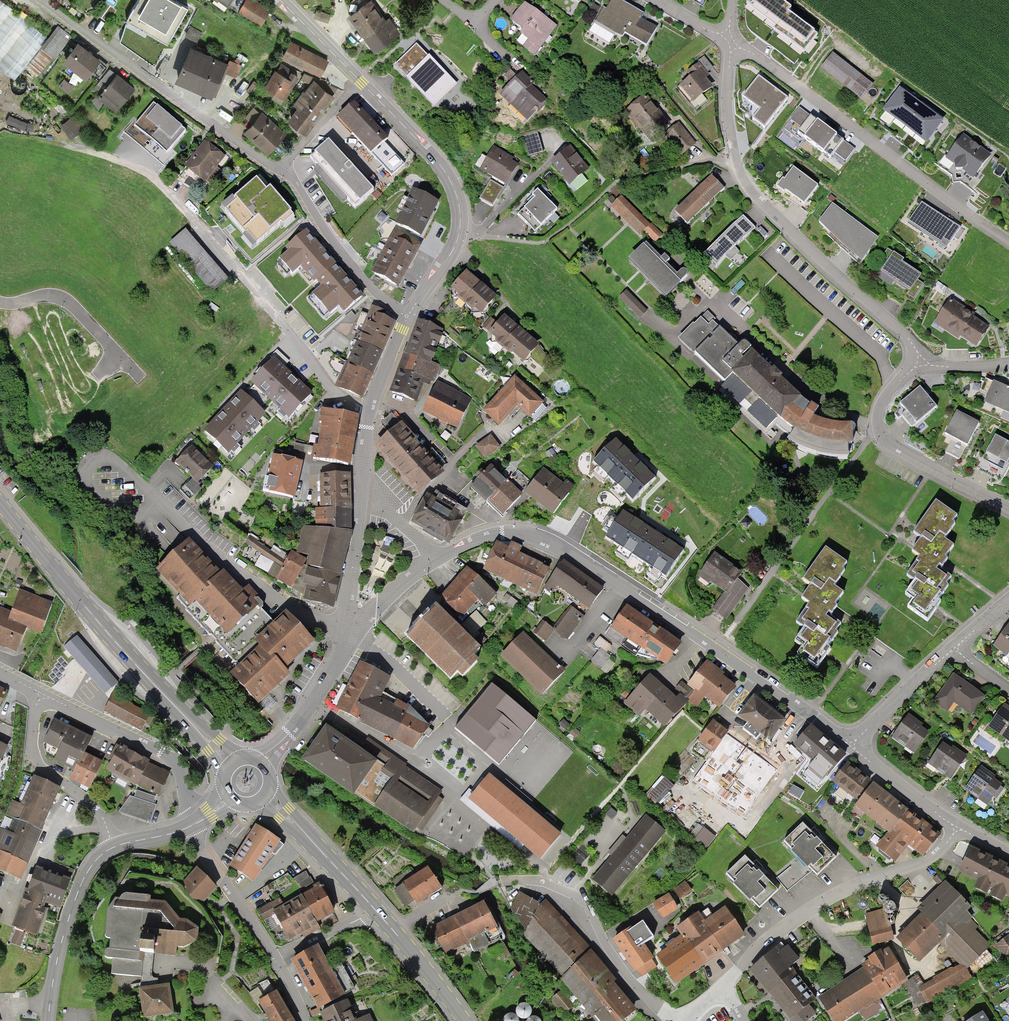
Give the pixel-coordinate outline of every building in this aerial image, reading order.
[(125,21),(166,44),(188,4),(180,0),(137,0),(125,21)] [(259,23),(267,9),(251,0),(244,0),(238,11),(259,23)] [(399,30),(390,16),(386,18),(374,0),(369,0),(351,12),(375,46),(399,30)] [(535,51),(557,23),(527,0),(525,0),(519,8),(509,0),(501,11),(523,28),(521,31),(529,37),(524,43),(535,51)] [(657,25),(642,16),(644,12),(622,0),(611,0),(606,8),(604,6),(595,21),(623,37),(625,33),(646,45),(657,25)] [(817,35),(790,14),(792,10),(779,0),(749,0),(746,4),(776,26),(774,29),(804,52),(817,35)] [(13,80),(43,36),(0,2),(0,70),(13,80)] [(29,62),(41,72),(72,35),(61,25),(29,62)] [(76,38),(62,55),(83,73),(98,55),(76,38)] [(318,73),(327,58),(290,38),(282,54),(318,73)] [(211,93),(227,59),(192,43),(176,77),(211,93)] [(395,64),(435,105),(456,84),(417,43),(395,64)] [(834,52),(822,67),(861,98),(873,82),(834,52)] [(680,85),(692,101),(713,85),(706,77),(709,75),(707,72),(713,67),(704,56),(698,60),(700,62),(690,70),(693,74),(680,85)] [(93,67),(100,73),(108,63),(101,57),(93,67)] [(265,83),(285,96),(299,74),(290,68),(287,73),(275,66),(265,83)] [(107,99),(114,105),(131,84),(109,67),(93,88),(99,94),(93,102),(100,107),(107,99)] [(527,118),(547,98),(532,84),(535,81),(523,69),(518,74),(511,68),(505,75),(511,81),(500,92),(527,118)] [(66,78),(61,84),(70,91),(75,85),(66,78)] [(288,116),(305,131),(335,95),(315,78),(295,103),(297,105),(288,116)] [(769,86),(759,78),(745,98),(754,104),(745,116),(765,130),(787,99),(769,86)] [(942,119),(899,88),(883,110),(926,141),(942,119)] [(643,132),(663,117),(646,95),(626,110),(643,132)] [(187,131),(153,103),(137,122),(134,120),(123,133),(163,166),(174,153),(171,150),(187,131)] [(392,176),(405,164),(383,142),(387,138),(354,103),(338,119),(392,176)] [(846,162),(856,150),(800,108),(793,118),(804,126),(798,134),(832,159),(835,154),(846,162)] [(267,151),(285,132),(262,109),(244,128),(267,151)] [(63,124),(72,137),(87,127),(77,114),(63,124)] [(680,153),(695,142),(681,123),(666,134),(680,153)] [(540,133),(526,136),(529,157),(544,155),(540,133)] [(973,178),(992,155),(963,133),(945,156),(955,163),(956,169),(961,168),(973,178)] [(205,180),(225,154),(205,138),(185,164),(205,180)] [(329,141),(311,156),(356,206),(374,190),(329,141)] [(572,146),(552,162),(569,184),(590,168),(572,146)] [(504,186),(517,165),(493,149),(488,156),(484,153),(475,168),(491,178),(504,186)] [(815,187),(791,169),(782,181),(780,179),(774,187),(782,193),(784,191),(802,205),(815,187)] [(685,225),(722,189),(710,177),(673,212),(685,225)] [(242,235),(253,247),(281,224),(283,226),(296,216),(271,187),(267,190),(256,178),(235,196),(238,199),(227,209),(246,231),(242,235)] [(504,186),(491,178),(478,200),(491,207),(504,186)] [(413,187),(396,223),(422,236),(440,200),(413,187)] [(517,210),(535,231),(559,210),(539,187),(531,194),(533,197),(517,210)] [(653,242),(661,235),(620,196),(610,207),(639,235),(642,231),(653,242)] [(960,226),(922,201),(908,223),(946,248),(960,226)] [(878,237),(833,203),(818,221),(863,263),(878,237)] [(703,255),(716,267),(725,254),(752,228),(741,217),(703,255)] [(212,291),(228,278),(188,231),(185,228),(169,242),(212,291)] [(344,311),(364,294),(306,229),(286,247),(288,249),(279,257),(293,273),(301,265),(314,279),(316,277),(323,284),(313,293),(330,313),(339,305),(344,311)] [(418,246),(391,232),(370,273),(396,286),(418,246)] [(644,245),(628,262),(664,297),(685,276),(680,271),(675,275),(665,265),(668,262),(662,256),(659,259),(644,245)] [(915,282),(919,275),(900,263),(901,260),(886,251),(881,260),(885,262),(878,272),(909,292),(906,296),(913,300),(922,286),(915,282)] [(480,310),(494,294),(465,270),(452,286),(480,310)] [(626,291),(619,298),(639,319),(646,312),(626,291)] [(949,296),(934,320),(957,335),(959,332),(975,342),(987,325),(971,314),(973,312),(949,296)] [(330,364),(334,371),(340,374),(337,381),(335,386),(363,398),(382,355),(383,352),(397,320),(383,314),(385,310),(371,304),(367,313),(362,311),(354,331),(357,333),(345,362),(343,361),(336,355),(330,364)] [(719,389),(771,440),(776,434),(771,429),(776,424),(790,436),(787,440),(791,442),(794,444),(799,447),(803,448),(807,450),(813,452),(818,453),(826,455),(831,456),(838,456),(843,457),(849,456),(849,452),(848,452),(848,451),(852,451),(852,443),(853,443),(852,431),(853,431),(854,430),(855,429),(855,427),(855,425),(853,423),(852,423),(841,423),(829,421),(822,420),(814,416),(818,407),(811,403),(807,402),(800,396),(801,395),(753,349),(746,343),(744,342),(742,342),(739,345),(720,328),(714,321),(716,318),(708,311),(701,317),(694,324),(693,323),(678,338),(694,354),(695,352),(725,381),(719,389)] [(521,358),(535,342),(501,313),(488,328),(521,358)] [(392,390),(416,399),(424,381),(431,384),(439,364),(431,360),(443,328),(420,319),(392,390)] [(540,368),(551,364),(547,355),(536,360),(540,368)] [(312,393),(274,357),(251,383),(288,418),(312,393)] [(528,414),(541,400),(514,374),(482,408),(497,422),(515,402),(528,414)] [(991,378),(981,398),(1008,410),(1008,383),(1006,384),(991,378)] [(458,425),(470,400),(437,384),(425,409),(458,425)] [(911,425),(936,405),(920,386),(901,402),(904,406),(899,410),(911,425)] [(240,391),(203,431),(228,454),(265,414),(240,391)] [(312,458),(350,464),(358,415),(320,409),(312,458)] [(961,457),(980,423),(958,411),(945,432),(953,437),(946,449),(961,457)] [(390,432),(375,445),(418,496),(445,473),(402,423),(400,425),(392,416),(383,424),(390,432)] [(485,459),(501,447),(491,434),(475,446),(485,459)] [(997,479),(1008,458),(1008,442),(996,434),(976,467),(997,479)] [(617,440),(593,463),(632,502),(656,479),(637,461),(617,440)] [(195,480),(212,463),(190,442),(173,459),(195,480)] [(552,461),(559,456),(552,447),(545,451),(552,461)] [(264,490),(295,496),(302,460),(273,454),(268,478),(267,478),(264,490)] [(502,516),(522,493),(492,465),(471,488),(502,516)] [(554,514),(576,486),(568,480),(565,483),(545,467),(525,492),(554,514)] [(317,475),(317,511),(348,511),(348,475),(317,475)] [(427,493),(411,522),(449,543),(468,509),(436,491),(433,497),(427,493)] [(914,599),(909,606),(927,620),(935,609),(942,601),(939,599),(950,585),(948,584),(953,577),(949,574),(947,577),(935,568),(939,563),(942,565),(947,558),(945,556),(953,545),(945,538),(956,523),(954,521),(958,516),(937,501),(914,532),(922,538),(913,549),(922,555),(907,574),(915,580),(905,593),(914,599)] [(668,575),(685,548),(657,531),(624,510),(607,536),(668,575)] [(313,511),(313,528),(350,532),(348,511),(317,511),(313,511)] [(307,556),(304,568),(339,576),(350,532),(313,528),(302,527),(295,551),(307,556)] [(245,543),(282,564),(275,576),(289,584),(304,556),(295,551),(289,548),(285,556),(249,536),(245,543)] [(190,538),(156,569),(180,594),(177,597),(209,635),(212,634),(216,638),(216,642),(235,662),(238,662),(240,664),(260,646),(255,640),(274,622),(261,609),(264,607),(263,605),(263,603),(258,598),(255,598),(255,595),(257,593),(249,584),(244,589),(224,569),(221,572),(190,538)] [(496,540),(482,569),(537,594),(550,567),(519,552),(522,546),(512,541),(509,547),(496,540)] [(804,646),(799,653),(817,666),(825,656),(832,647),(830,646),(840,632),(838,630),(843,623),(839,621),(837,624),(825,615),(830,609),(832,611),(838,604),(835,603),(844,592),(835,585),(846,570),(844,568),(848,563),(827,548),(804,579),(812,585),(804,596),(812,602),(798,621),(805,627),(796,640),(804,646)] [(713,608),(726,618),(749,588),(737,578),(741,573),(714,552),(698,574),(708,582),(709,580),(725,591),(713,608)] [(604,587),(564,557),(543,586),(551,592),(557,584),(589,608),(604,587)] [(391,571),(392,564),(382,562),(380,568),(391,571)] [(485,606),(498,593),(468,565),(440,595),(462,616),(478,599),(485,606)] [(339,576),(304,568),(300,584),(305,586),(302,601),(332,608),(339,576)] [(18,652),(26,629),(41,634),(52,602),(20,590),(12,613),(1,609),(0,610),(0,646),(18,652)] [(507,593),(503,599),(514,608),(518,602),(507,593)] [(627,604),(611,627),(627,638),(621,646),(635,656),(637,655),(650,658),(652,655),(666,664),(682,643),(627,604)] [(566,640),(585,616),(570,605),(565,611),(552,627),(554,629),(553,630),(566,640)] [(474,656),(480,650),(437,607),(407,636),(450,679),(457,672),(462,677),(478,661),(474,656)] [(285,669),(315,641),(287,611),(274,622),(255,640),(260,646),(240,664),(230,673),(258,704),(271,692),(290,675),(285,669)] [(553,630),(554,629),(552,627),(543,620),(533,632),(546,641),(553,630)] [(993,644),(1006,653),(1008,648),(1008,621),(993,644)] [(541,693),(563,671),(523,632),(501,655),(541,693)] [(77,636),(64,648),(105,695),(118,683),(77,636)] [(600,637),(595,643),(601,649),(592,659),(602,667),(611,657),(605,652),(610,646),(600,637)] [(724,672),(709,659),(686,685),(682,681),(674,689),(679,693),(686,699),(696,707),(706,696),(718,705),(735,685),(722,674),(724,672)] [(380,698),(391,677),(390,677),(360,661),(353,675),(335,709),(412,749),(430,726),(409,705),(397,700),(394,705),(380,698)] [(953,669),(932,697),(946,708),(953,698),(970,711),(984,693),(953,669)] [(664,726),(686,699),(679,693),(677,696),(650,673),(624,703),(638,716),(644,709),(664,726)] [(536,721),(492,684),(455,728),(498,765),(536,721)] [(134,705),(114,690),(103,712),(142,732),(146,725),(153,728),(158,718),(134,705)] [(770,742),(787,720),(754,695),(738,716),(748,724),(744,729),(757,739),(760,734),(770,742)] [(1003,700),(988,722),(1008,737),(1008,704),(1003,700)] [(921,721),(906,711),(902,717),(890,735),(912,751),(927,729),(920,724),(921,721)] [(91,734),(57,717),(45,739),(60,747),(54,758),(74,768),(81,754),(91,734)] [(744,816),(777,771),(726,734),(729,730),(724,727),(713,719),(698,740),(714,751),(693,779),(744,816)] [(846,752),(810,723),(794,743),(815,760),(804,773),(817,784),(826,772),(829,774),(846,752)] [(366,753),(326,725),(302,759),(354,796),(356,793),(413,833),(417,828),(438,796),(442,791),(406,766),(407,764),(374,742),(366,753)] [(950,745),(941,739),(926,760),(942,771),(949,775),(965,751),(952,742),(950,745)] [(137,784),(149,762),(150,760),(120,744),(106,769),(136,786),(137,784)] [(81,754),(74,768),(69,779),(88,788),(100,764),(81,754)] [(922,854),(940,832),(848,759),(831,780),(857,800),(853,805),(886,830),(874,844),(895,861),(909,844),(922,854)] [(149,762),(137,784),(158,796),(170,772),(149,762)] [(994,773),(980,763),(964,785),(970,789),(986,800),(1000,780),(992,775),(994,773)] [(540,856),(560,832),(489,772),(469,796),(540,856)] [(664,776),(649,794),(659,802),(674,784),(664,776)] [(14,799),(8,814),(13,816),(41,828),(58,788),(33,778),(23,803),(14,799)] [(804,790),(793,784),(788,792),(799,798),(804,790)] [(131,795),(119,811),(150,822),(156,805),(153,804),(156,797),(137,790),(134,797),(131,795)] [(443,800),(438,796),(417,828),(422,831),(443,800)] [(666,830),(645,813),(592,878),(613,894),(666,830)] [(13,816),(6,832),(2,830),(0,835),(0,852),(26,864),(41,828),(13,816)] [(817,872),(836,855),(804,821),(783,841),(806,866),(809,863),(817,872)] [(707,847),(716,836),(699,823),(690,834),(707,847)] [(256,824),(230,866),(253,881),(273,853),(275,855),(284,845),(279,842),(281,840),(256,824)] [(972,845),(959,872),(977,881),(974,887),(986,893),(989,887),(993,889),(990,894),(1004,901),(1006,896),(1008,898),(1008,863),(972,845)] [(0,852),(0,872),(19,880),(26,864),(0,852)] [(746,854),(728,872),(734,879),(732,881),(749,899),(752,897),(760,905),(778,888),(746,854)] [(428,866),(394,888),(405,905),(413,899),(416,904),(441,886),(428,866)] [(11,926),(37,936),(49,905),(60,909),(70,880),(49,872),(36,867),(28,890),(25,889),(11,926)] [(196,869),(183,882),(202,902),(216,889),(196,869)] [(280,898),(259,910),(265,921),(275,916),(288,941),(303,934),(304,937),(319,929),(316,922),(335,912),(331,905),(334,903),(324,885),(320,887),(318,883),(315,885),(311,877),(310,877),(306,871),(295,878),(304,894),(283,905),(280,898)] [(969,904),(947,880),(917,909),(921,912),(896,937),(919,961),(939,943),(960,964),(963,964),(967,969),(990,944),(976,929),(979,926),(970,917),(973,914),(966,907),(969,904)] [(685,882),(673,891),(680,899),(692,890),(685,882)] [(197,941),(198,927),(187,919),(179,919),(166,902),(149,901),(149,896),(124,893),(119,900),(115,899),(107,910),(105,937),(110,938),(109,950),(107,950),(105,952),(105,956),(106,958),(112,959),(111,974),(141,977),(143,988),(159,986),(158,982),(155,982),(153,981),(152,977),(154,954),(176,957),(177,948),(183,948),(197,941)] [(634,1009),(612,983),(615,980),(591,950),(545,901),(539,904),(521,893),(512,910),(526,918),(520,933),(560,976),(596,1020),(619,1020),(634,1009)] [(679,909),(669,894),(653,904),(657,911),(662,919),(679,909)] [(483,930),(495,925),(482,899),(429,925),(443,954),(468,942),(473,952),(489,944),(483,930)] [(676,983),(745,936),(724,907),(704,921),(698,912),(675,928),(681,936),(666,946),(667,948),(657,955),(676,983)] [(874,945),(894,939),(889,921),(885,922),(882,910),(866,914),(874,945)] [(644,944),(653,938),(643,922),(628,932),(627,930),(613,940),(623,955),(635,971),(637,970),(641,976),(656,967),(650,959),(653,957),(644,944)] [(25,933),(16,930),(12,943),(20,946),(25,933)] [(997,948),(1008,962),(1008,937),(997,948)] [(317,944),(290,960),(318,1009),(355,989),(338,960),(328,965),(317,944)] [(750,970),(790,1020),(806,1020),(816,1014),(810,1006),(817,1000),(791,967),(799,961),(787,946),(780,951),(777,948),(750,970)] [(834,1020),(846,1020),(860,1012),(864,1019),(882,1008),(877,1000),(904,983),(908,981),(888,950),(881,955),(878,951),(868,958),(869,961),(862,965),(864,968),(819,997),(834,1020)] [(919,1008),(971,977),(967,969),(963,964),(960,964),(954,967),(951,967),(932,977),(933,978),(924,983),(918,974),(908,981),(904,983),(919,1008)] [(251,992),(258,1005),(260,1004),(270,1020),(294,1020),(277,990),(275,991),(269,978),(256,985),(258,988),(251,992)] [(169,984),(159,986),(143,988),(138,989),(142,1018),(173,1013),(169,984)] [(322,1013),(326,1020),(374,1020),(370,1013),(357,1019),(349,1001),(322,1013)] [(537,1008),(503,1014),(505,1020),(539,1020),(537,1008)] [(970,1020),(988,1020),(983,1012),(970,1020)]
